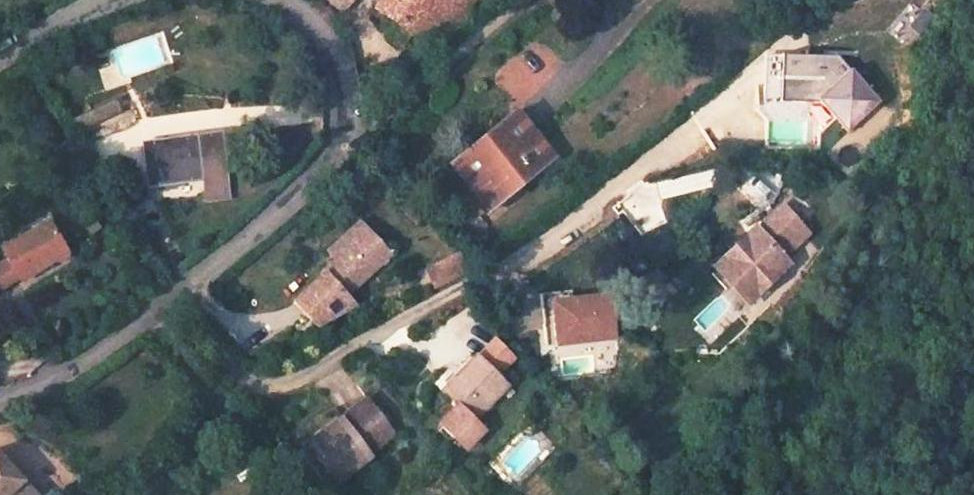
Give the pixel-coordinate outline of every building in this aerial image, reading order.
[(339,14),(351,0),(323,0),(339,14)] [(381,8),(417,34),(421,29),(441,43),(476,7),(465,0),(387,0),(381,8)] [(782,102),(781,55),(766,55),(766,102),(782,102)] [(882,102),(839,55),(781,55),(782,102),(822,103),(849,133),(882,102)] [(114,99),(70,120),(76,133),(120,112),(114,99)] [(515,111),(470,148),(476,155),(521,119),(515,111)] [(470,148),(452,161),(490,209),(552,158),(534,135),(521,119),(476,155),(470,148)] [(218,134),(198,136),(199,144),(199,149),(220,146),(218,134)] [(198,136),(145,144),(146,150),(199,144),(198,136)] [(199,144),(146,150),(151,182),(202,176),(205,197),(226,195),(220,146),(199,149),(199,144)] [(139,182),(120,192),(136,220),(155,210),(139,182)] [(780,207),(768,218),(773,222),(732,261),(743,272),(738,276),(754,293),(786,262),(781,258),(807,234),(780,207)] [(768,218),(718,266),(749,298),(754,293),(738,276),(743,272),(732,261),(773,222),(768,218)] [(334,262),(367,231),(358,221),(325,253),(334,262)] [(25,236),(12,244),(15,250),(18,254),(30,275),(74,250),(58,224),(28,241),(25,236)] [(155,228),(144,234),(151,247),(162,240),(155,228)] [(334,262),(323,272),(346,295),(377,266),(390,254),(367,231),(334,262)] [(455,253),(423,270),(433,289),(465,272),(455,253)] [(0,263),(0,291),(30,275),(18,254),(0,263)] [(390,254),(377,266),(382,271),(394,260),(390,254)] [(346,295),(323,272),(293,301),(316,325),(355,305),(346,295)] [(557,346),(616,338),(611,296),(566,301),(554,317),(557,346)] [(494,337),(477,355),(496,373),(513,355),(494,337)] [(471,350),(450,372),(455,377),(477,355),(471,350)] [(475,421),(508,385),(477,355),(443,390),(458,404),(441,421),(465,445),(482,428),(475,421)] [(366,398),(309,445),(331,472),(364,446),(370,453),(394,432),(366,398)] [(364,446),(331,472),(336,479),(370,453),(364,446)] [(0,460),(0,494),(35,494),(0,460)]
